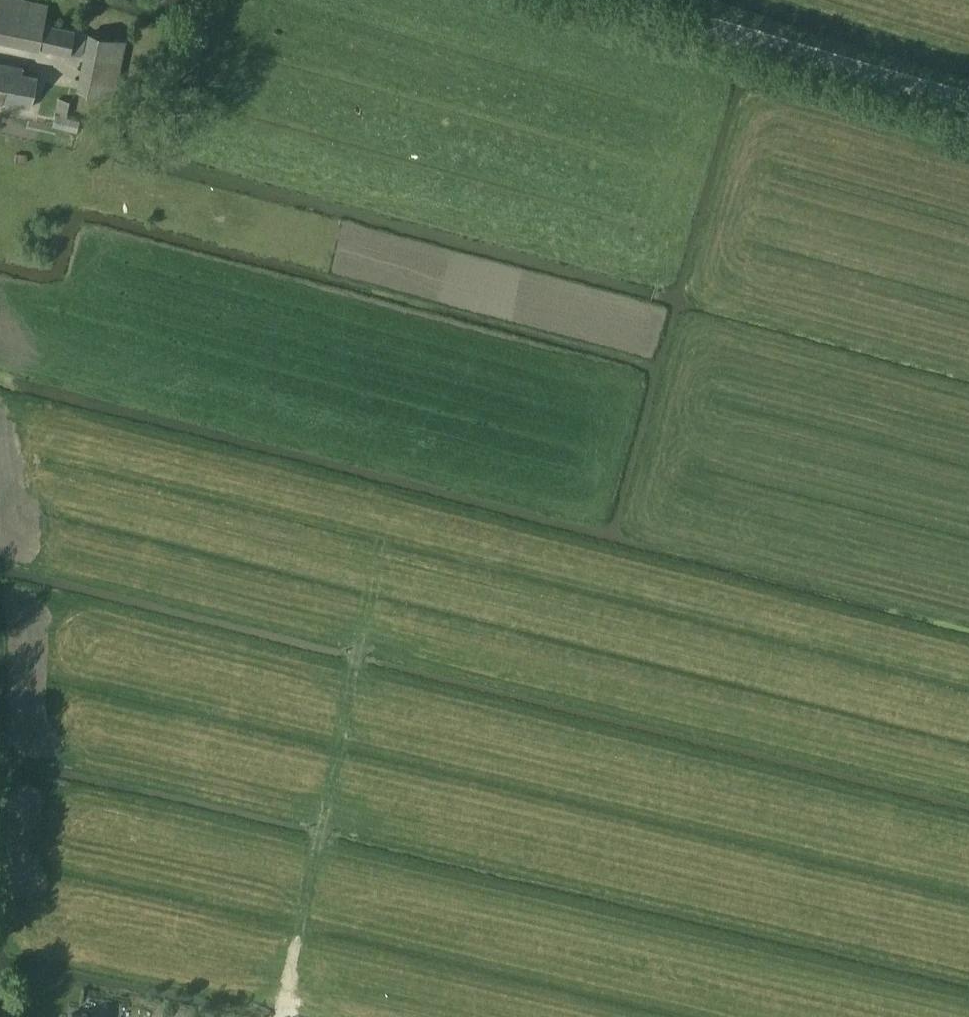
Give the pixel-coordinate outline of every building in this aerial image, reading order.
[(87,32),(44,24),(48,6),(20,0),(0,0),(0,39),(81,56),(87,32)] [(116,38),(88,32),(76,89),(105,95),(116,38)] [(37,78),(22,75),(23,67),(0,63),(0,101),(31,107),(37,78)] [(69,101),(59,98),(56,112),(66,114),(69,101)]
